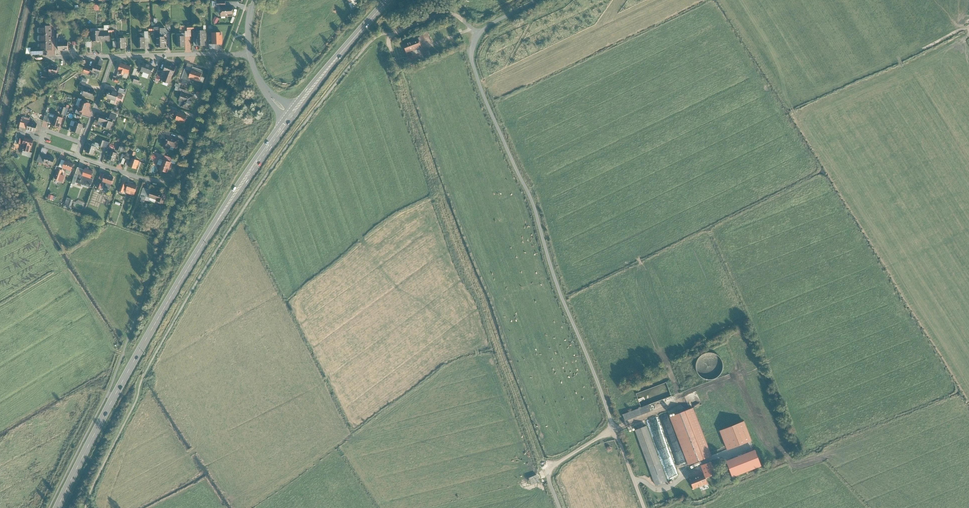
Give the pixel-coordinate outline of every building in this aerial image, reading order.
[(221,6),(226,6),(226,2),(216,2),(216,7),(218,6),(218,16),(221,16),(221,6)] [(226,6),(221,6),(221,16),(221,17),(234,16),(234,6),(226,6)] [(40,26),(40,34),(52,34),(52,26),(40,26)] [(185,34),(185,37),(192,37),(192,30),(195,30),(194,26),(184,27),(185,34)] [(161,37),(160,28),(149,29),(149,32),(154,32),(154,38),(156,38),(161,37)] [(160,28),(161,37),(165,37),(165,41),(170,41),(170,28),(160,28)] [(104,31),(92,31),(92,42),(109,42),(109,33),(109,31),(104,31)] [(205,31),(197,31),(197,40),(194,40),(194,46),(206,46),(205,31)] [(222,32),(211,33),(212,45),(223,44),(222,32)] [(40,34),(40,42),(52,42),(52,34),(40,34)] [(185,34),(176,34),(176,47),(185,47),(185,37),(185,34)] [(161,37),(156,38),(157,48),(166,47),(165,41),(165,37),(161,37)] [(408,53),(423,47),(419,37),(404,42),(408,53)] [(126,38),(117,39),(117,49),(126,49),(126,38)] [(145,38),(137,38),(137,49),(145,48),(145,38)] [(40,42),(40,50),(52,50),(52,42),(40,42)] [(69,42),(58,42),(58,51),(69,51),(69,42)] [(194,64),(188,62),(186,69),(183,68),(179,78),(191,82),(192,79),(200,82),(204,71),(193,67),(194,64)] [(131,67),(120,63),(116,76),(127,80),(131,67)] [(155,67),(144,63),(141,72),(144,73),(142,77),(148,79),(149,75),(151,76),(155,67)] [(176,70),(162,64),(160,70),(166,73),(162,82),(170,85),(176,70)] [(90,70),(84,69),(83,73),(90,75),(91,73),(100,76),(102,69),(92,66),(90,70)] [(58,68),(50,67),(49,74),(57,75),(58,68)] [(95,90),(85,87),(82,96),(92,99),(95,90)] [(118,93),(109,90),(106,99),(115,102),(118,93)] [(194,96),(182,92),(179,102),(182,103),(181,108),(189,111),(194,96)] [(90,104),(81,101),(77,111),(86,115),(90,104)] [(187,115),(173,110),(172,115),(176,117),(175,121),(184,124),(187,115)] [(63,118),(46,113),(43,122),(52,124),(51,126),(60,129),(63,118)] [(109,119),(100,116),(98,122),(103,124),(102,127),(111,130),(114,120),(116,121),(118,116),(110,114),(109,119)] [(83,125),(74,122),(72,132),(80,134),(83,125)] [(36,133),(37,125),(28,123),(26,130),(36,133)] [(180,140),(166,135),(162,148),(171,151),(172,146),(178,147),(180,140)] [(34,139),(24,137),(22,146),(23,146),(22,151),(30,153),(31,147),(32,148),(34,139)] [(109,143),(101,140),(99,146),(107,149),(109,143)] [(96,148),(88,145),(86,152),(93,155),(96,148)] [(118,154),(109,151),(108,155),(109,156),(107,160),(115,163),(118,154)] [(55,160),(46,156),(43,163),(52,167),(55,160)] [(140,162),(131,159),(128,167),(137,170),(140,162)] [(74,164),(61,160),(59,167),(71,171),(74,164)] [(163,162),(159,161),(157,165),(160,166),(159,171),(168,174),(172,163),(163,160),(163,162)] [(84,170),(77,168),(75,174),(71,184),(75,185),(76,183),(90,188),(94,179),(91,178),(93,171),(85,168),(84,170)] [(115,178),(101,173),(99,179),(103,180),(102,182),(112,185),(115,178)] [(138,186),(123,181),(119,192),(123,194),(124,192),(135,196),(138,186)] [(166,194),(143,188),(139,200),(139,201),(144,203),(145,199),(163,204),(166,194)] [(65,206),(72,209),(75,200),(68,197),(65,206)] [(696,366),(697,370),(699,373),(702,376),(705,378),(709,379),(712,378),(716,377),(719,375),(721,372),(723,368),(723,364),(722,361),(720,357),(717,355),(714,353),(710,352),(707,352),(703,354),(700,356),(698,359),(696,363),(696,366)] [(636,394),(641,408),(648,405),(671,397),(666,383),(636,394)] [(622,415),(625,421),(651,412),(648,405),(641,408),(622,415)] [(694,406),(670,415),(689,462),(712,453),(694,406)] [(744,419),(722,429),(729,446),(752,437),(744,419)] [(636,429),(656,485),(668,481),(647,425),(636,429)] [(755,450),(726,461),(732,477),(761,466),(755,450)] [(704,473),(705,477),(716,473),(711,461),(701,465),(704,473)] [(528,477),(531,484),(539,481),(536,473),(528,477)] [(704,473),(688,479),(692,489),(708,483),(705,477),(704,473)]
